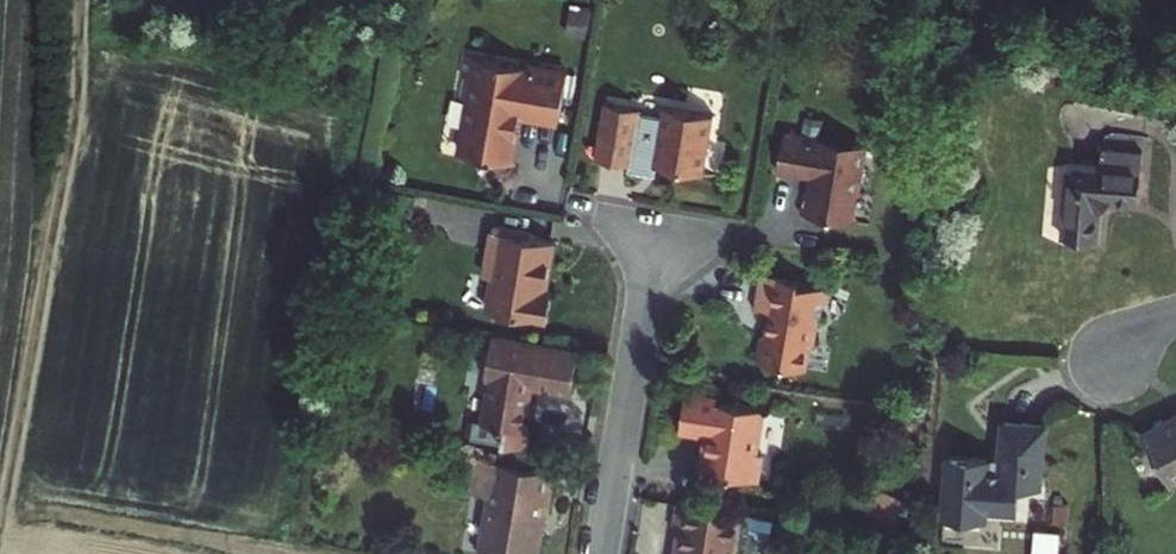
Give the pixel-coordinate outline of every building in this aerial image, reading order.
[(556,86),(456,70),(448,114),(464,117),(457,164),(507,173),(514,126),(548,133),(556,86)] [(644,110),(607,104),(598,159),(634,165),(633,171),(658,175),(660,164),(702,171),(711,114),(667,106),(665,120),(643,116),(644,110)] [(854,219),(859,193),(870,195),(875,171),(863,169),(867,144),(786,130),(779,166),(819,173),(815,197),(807,196),(804,210),(854,219)] [(1101,169),(1073,166),(1066,239),(1104,243),(1108,202),(1142,205),(1147,152),(1103,147),(1101,169)] [(539,231),(500,225),(493,273),(499,274),(493,307),(557,318),(561,289),(552,288),(560,242),(538,238),(539,231)] [(761,304),(774,306),(764,356),(814,364),(823,314),(830,316),(835,286),(815,283),(816,277),(768,269),(761,304)] [(582,346),(493,332),(479,418),(471,417),(467,437),(529,447),(533,423),(531,422),(537,386),(574,392),(582,346)] [(766,443),(773,400),(693,388),(687,423),(719,428),(717,443),(711,443),(708,464),(768,474),(773,444),(766,443)] [(1041,415),(1002,412),(1000,461),(987,460),(988,446),(952,443),(949,506),(991,511),(992,498),(1019,501),(1021,475),(1038,477),(1041,415)] [(1150,427),(1173,480),(1175,479),(1175,416),(1150,427)] [(482,457),(476,495),(496,498),(486,553),(547,553),(561,470),(482,457)] [(684,496),(680,517),(684,518),(679,553),(761,553),(765,531),(777,533),(781,511),(684,496)]
